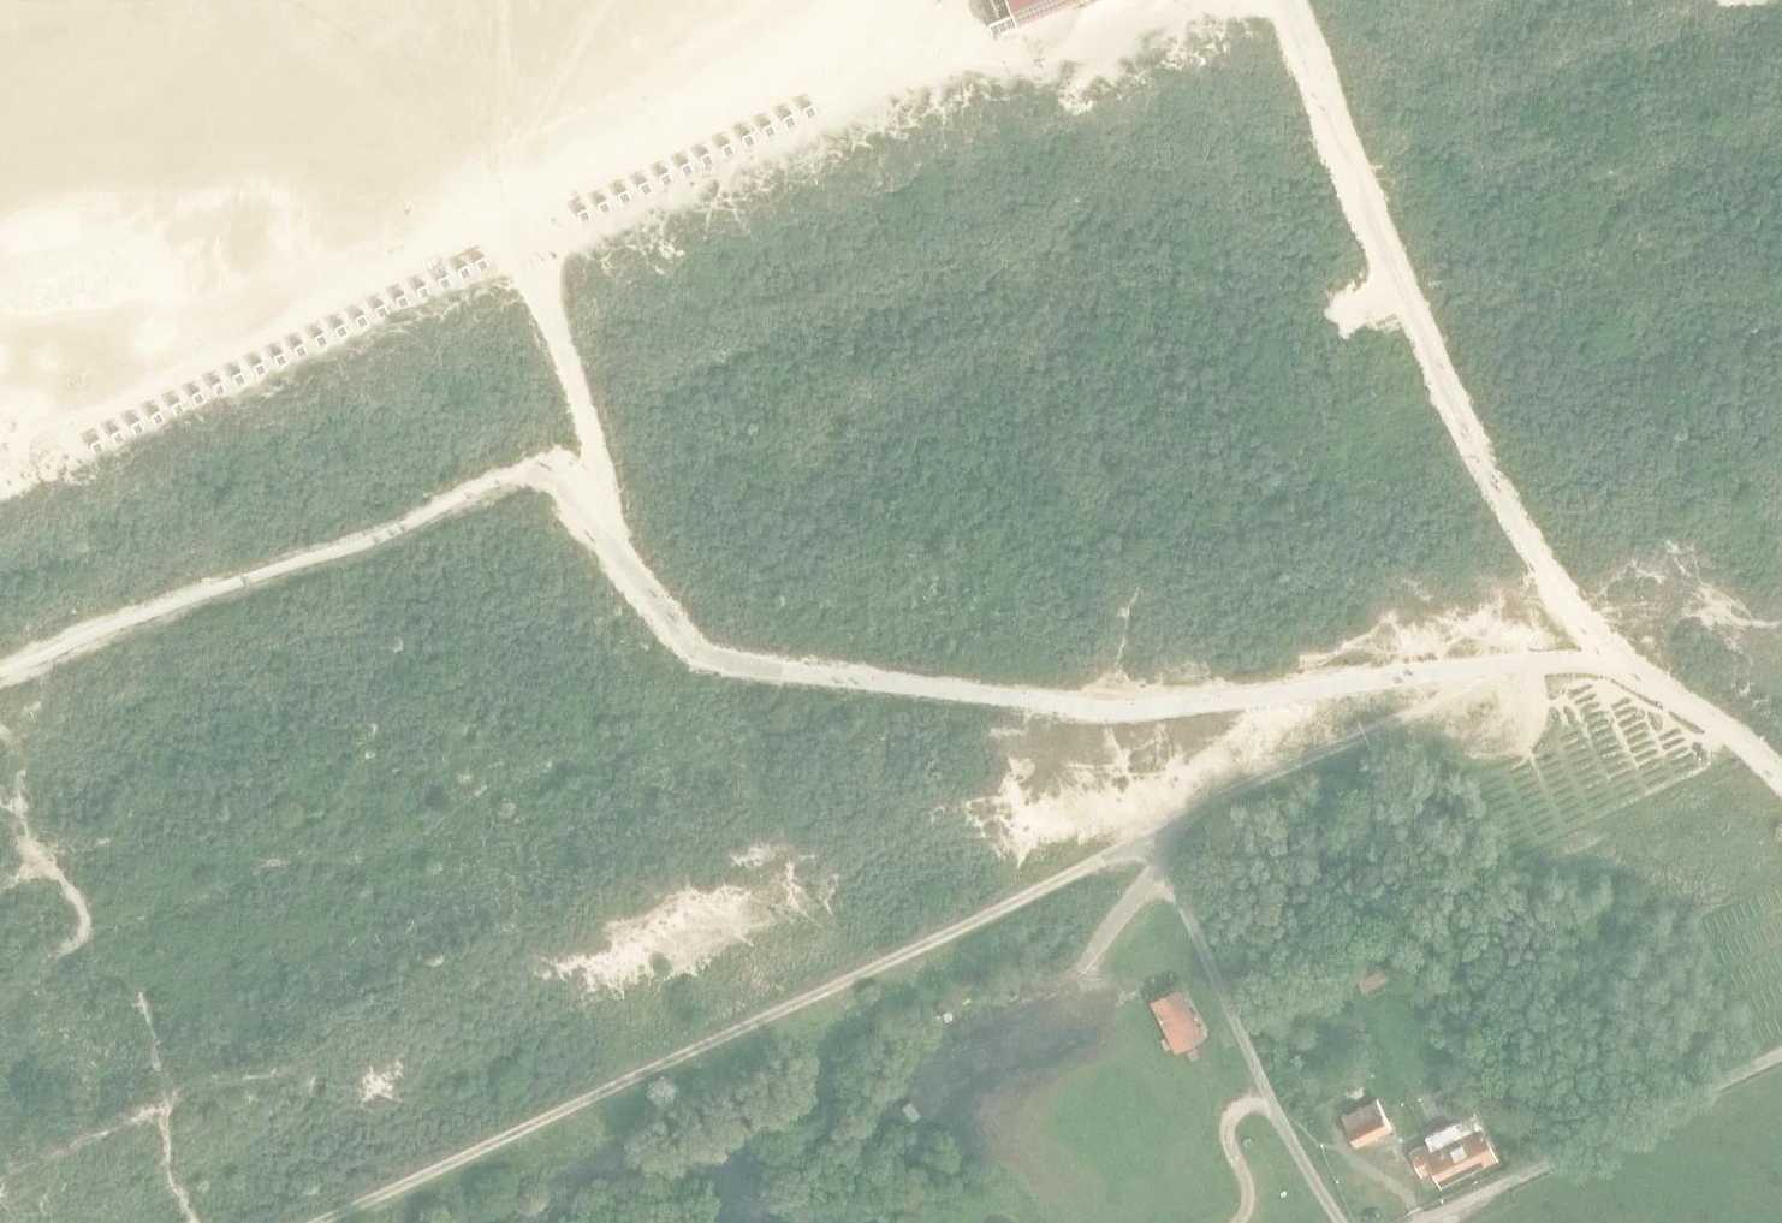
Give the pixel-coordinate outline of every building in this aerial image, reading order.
[(984,12),(995,8),(992,0),(979,0),(984,12)] [(1011,8),(1015,18),(1061,0),(1008,0),(1011,8)] [(990,28),(1015,18),(1011,8),(986,18),(990,28)] [(1356,978),(1362,990),(1399,972),(1394,960),(1356,978)] [(1155,1000),(1177,1045),(1201,1033),(1178,988),(1155,1000)] [(1342,1114),(1356,1143),(1391,1126),(1377,1097),(1342,1114)] [(1436,1166),(1442,1178),(1494,1153),(1474,1112),(1426,1135),(1429,1141),(1411,1150),(1422,1172),(1436,1166)]
